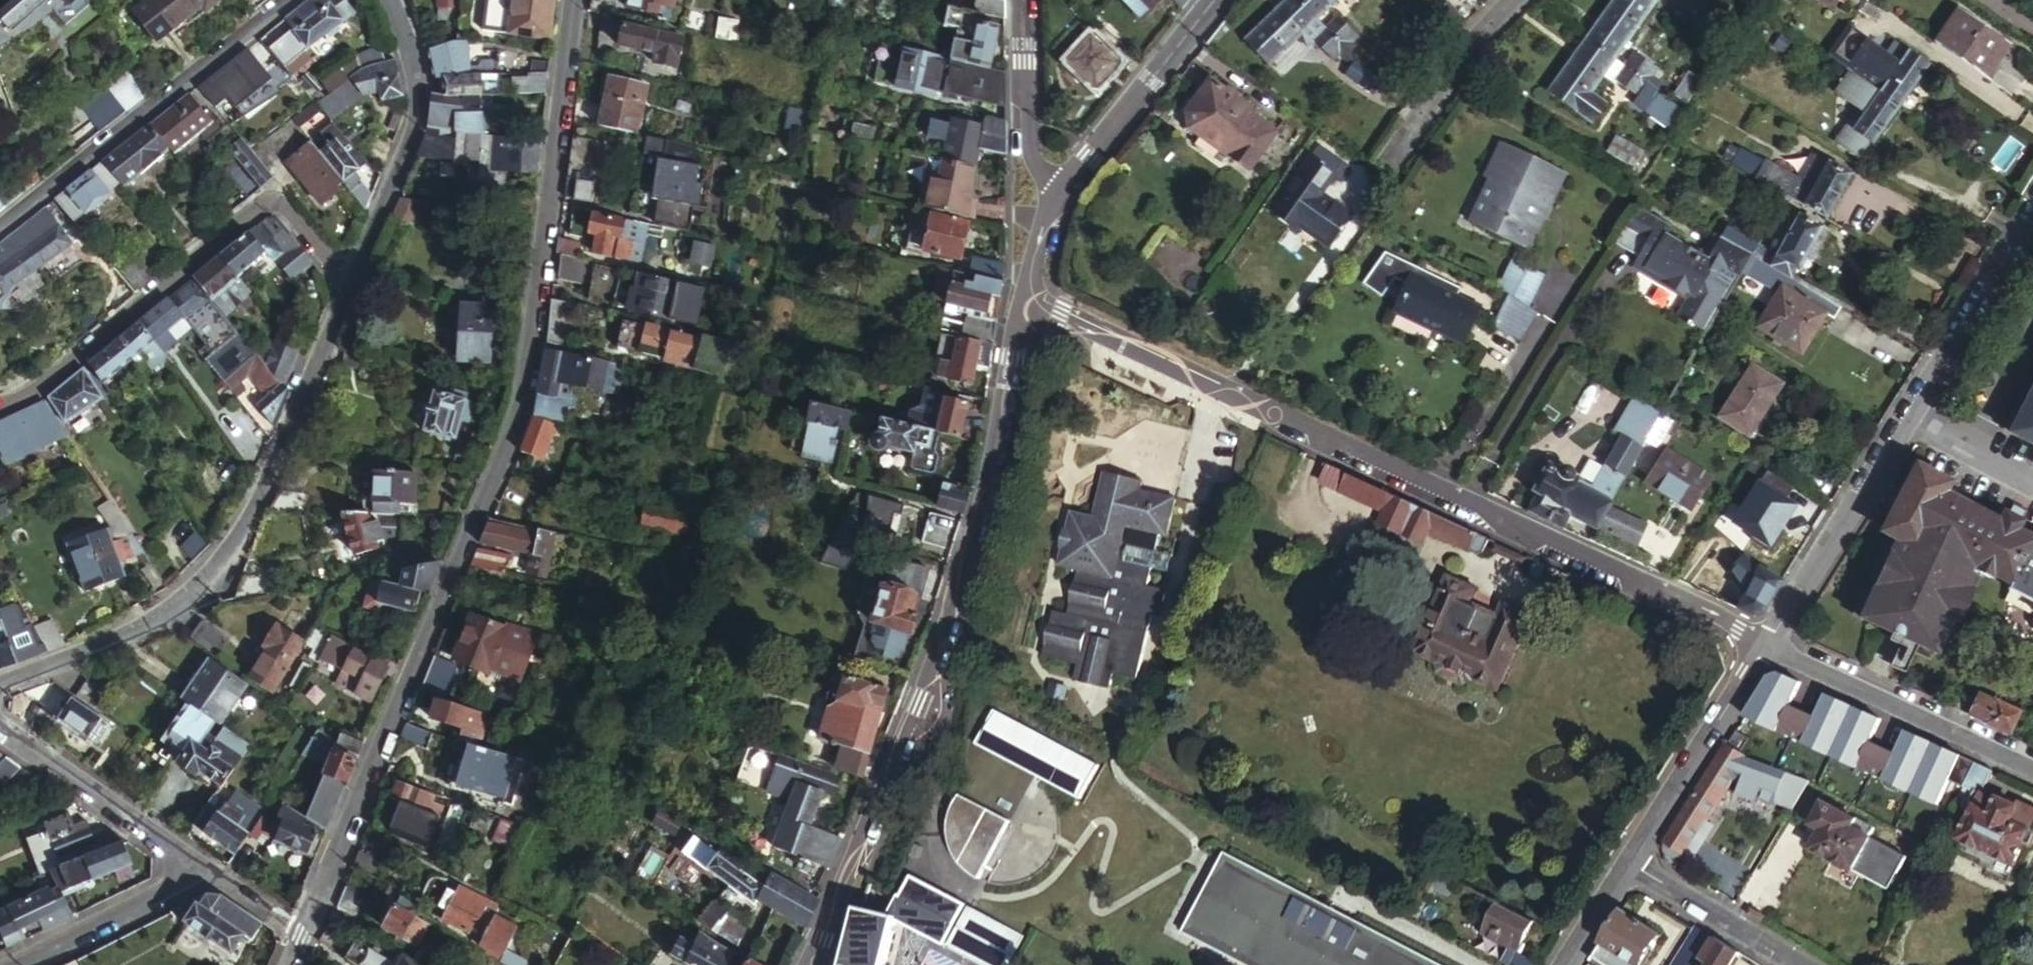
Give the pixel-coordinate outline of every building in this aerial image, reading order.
[(8,28),(39,0),(0,0),(0,19),(8,28)] [(192,0),(165,0),(137,24),(159,51),(204,14),(192,0)] [(204,14),(208,19),(224,4),(220,0),(192,0),(204,14)] [(308,45),(324,32),(358,5),(354,0),(303,0),(300,2),(283,15),(288,20),(291,25),(292,26),(308,45)] [(435,18),(451,18),(452,6),(454,6),(454,0),(436,0),(435,18)] [(473,25),(540,35),(545,0),(477,0),(473,25)] [(624,4),(658,12),(661,18),(669,20),(673,0),(625,0),(624,4)] [(1004,18),(1003,0),(944,0),(944,3),(949,4),(985,13),(1004,18)] [(1148,20),(1166,0),(1126,0),(1148,20)] [(1306,0),(1282,0),(1247,35),(1273,62),(1302,33),(1321,14),(1306,0)] [(1321,14),(1335,0),(1306,0),(1321,14)] [(1586,32),(1616,54),(1653,3),(1649,0),(1609,0),(1586,32)] [(1839,3),(1835,0),(1815,0),(1833,12),(1839,3)] [(1462,22),(1447,2),(1431,15),(1446,34),(1462,22)] [(956,27),(948,58),(970,64),(977,31),(980,22),(982,22),(985,13),(949,4),(944,23),(956,27)] [(1934,42),(1985,76),(2007,43),(1956,10),(1934,42)] [(1329,22),(1356,48),(1361,43),(1358,39),(1362,34),(1340,12),(1329,22)] [(1329,22),(1321,14),(1302,33),(1309,40),(1314,37),(1317,34),(1329,22)] [(970,64),(989,69),(999,27),(982,22),(980,22),(977,31),(970,64)] [(1112,53),(1121,43),(1098,22),(1095,26),(1114,43),(1108,49),(1112,53)] [(1351,54),(1356,48),(1329,22),(1317,34),(1337,52),(1343,46),(1351,54)] [(682,37),(622,24),(618,44),(656,53),(653,62),(676,67),(682,37)] [(291,25),(266,44),(284,64),(291,72),(311,56),(304,48),(308,45),(292,26),(291,25)] [(1114,43),(1095,26),(1089,32),(1108,49),(1114,43)] [(735,30),(733,39),(746,42),(748,31),(735,30)] [(1115,56),(1112,53),(1108,49),(1089,32),(1064,60),(1089,83),(1115,56)] [(1616,54),(1586,32),(1548,84),(1593,117),(1607,100),(1591,88),(1602,72),(1614,81),(1617,77),(1635,90),(1642,83),(1650,90),(1655,83),(1625,60),(1616,54)] [(452,42),(426,49),(434,76),(465,75),(476,75),(495,74),(496,61),(483,61),(479,66),(466,65),(466,39),(452,42)] [(1845,39),(1831,59),(1837,63),(1844,68),(1857,48),(1845,39)] [(1870,77),(1893,45),(1885,41),(1864,73),(1870,77)] [(1882,90),(1900,103),(1928,63),(1895,41),(1893,45),(1870,77),(1868,81),(1882,90)] [(247,44),(194,86),(221,116),(273,75),(247,44)] [(364,69),(374,67),(389,63),(385,47),(360,53),(364,69)] [(932,94),(942,57),(902,47),(892,83),(932,94)] [(1625,60),(1655,83),(1660,77),(1651,70),(1657,64),(1635,47),(1625,60)] [(1383,74),(1358,55),(1349,69),(1374,86),(1383,74)] [(385,101),(405,96),(399,70),(397,61),(389,63),(374,67),(381,91),(385,101)] [(368,95),(381,91),(374,67),(364,69),(360,71),(349,78),(357,88),(325,111),(333,120),(368,95)] [(1704,79),(1691,69),(1675,93),(1687,102),(1704,79)] [(1900,103),(1882,90),(1880,92),(1864,81),(1846,69),(1833,90),(1857,106),(1836,140),(1859,155),(1871,137),(1875,140),(1900,103)] [(326,95),(305,72),(297,79),(317,102),(326,95)] [(108,90),(124,112),(143,98),(130,73),(108,90)] [(547,94),(550,73),(535,73),(535,78),(529,78),(513,78),(513,94),(547,94)] [(476,75),(465,75),(440,78),(443,93),(478,93),(477,81),(476,75)] [(600,124),(639,133),(649,85),(611,76),(600,124)] [(1238,96),(1225,87),(1211,77),(1187,109),(1191,124),(1199,130),(1211,140),(1248,165),(1275,128),(1254,112),(1255,109),(1238,96)] [(326,95),(317,102),(325,111),(357,88),(349,78),(326,95)] [(1228,82),(1225,87),(1238,96),(1241,91),(1228,82)] [(1642,83),(1635,90),(1633,93),(1644,100),(1650,90),(1642,83)] [(289,92),(309,117),(316,112),(319,109),(298,84),(289,92)] [(1001,106),(1004,92),(977,85),(973,100),(1001,106)] [(186,92),(148,122),(167,147),(171,151),(197,131),(204,139),(221,126),(208,109),(206,111),(202,106),(199,108),(186,92)] [(443,93),(432,93),(428,123),(427,127),(463,131),(473,132),(479,132),(479,114),(460,113),(460,103),(464,103),(467,106),(471,109),(479,109),(478,93),(443,93)] [(1657,94),(1645,114),(1673,131),(1685,111),(1657,94)] [(479,114),(479,109),(471,109),(467,106),(464,103),(460,103),(460,113),(479,114)] [(309,137),(343,179),(360,166),(336,138),(331,142),(321,130),(327,125),(316,112),(309,117),(304,121),(313,134),(309,137)] [(806,139),(811,114),(804,112),(800,129),(798,137),(806,139)] [(401,122),(402,115),(394,114),(389,127),(398,131),(401,122)] [(1005,158),(1005,122),(986,118),(984,125),(952,118),(950,124),(932,120),(927,137),(946,141),(942,159),(975,167),(978,151),(1005,158)] [(99,160),(116,180),(119,183),(167,147),(148,122),(99,160)] [(849,138),(878,144),(879,139),(874,137),(875,128),(853,123),(849,138)] [(331,142),(336,138),(327,125),(321,130),(331,142)] [(796,146),(798,137),(800,129),(786,126),(782,143),(796,146)] [(463,131),(427,127),(416,153),(405,182),(401,189),(435,194),(441,156),(479,161),(477,184),(501,187),(504,169),(512,169),(514,166),(516,171),(536,172),(540,139),(515,137),(479,132),(473,132),(463,131)] [(1211,140),(1199,130),(1197,133),(1209,142),(1211,140)] [(1641,145),(1616,131),(1607,145),(1633,160),(1641,145)] [(250,149),(239,136),(226,147),(258,186),(272,175),(267,168),(253,152),(250,149)] [(336,185),(343,179),(309,137),(284,158),(321,203),(339,188),(336,185)] [(599,172),(601,139),(574,137),(572,170),(599,172)] [(1509,288),(1530,301),(1547,271),(1522,259),(1545,213),(1538,209),(1543,198),(1550,202),(1567,168),(1504,137),(1488,170),(1497,175),(1477,218),(1519,239),(1498,283),(1509,288)] [(265,139),(250,149),(253,152),(267,168),(280,157),(265,139)] [(661,210),(658,223),(687,230),(697,186),(698,187),(702,171),(688,168),(693,145),(675,141),(672,156),(671,156),(659,210),(661,210)] [(1350,163),(1321,143),(1274,208),(1296,225),(1300,221),(1328,241),(1352,209),(1324,188),(1336,171),(1342,175),(1350,163)] [(1829,165),(1830,162),(1813,152),(1799,174),(1766,156),(1755,174),(1784,190),(1788,184),(1792,186),(1794,184),(1796,179),(1803,184),(1805,180),(1804,178),(1817,158),(1829,165)] [(1852,174),(1848,171),(1831,160),(1829,165),(1817,158),(1804,178),(1805,180),(1803,184),(1796,179),(1794,184),(1792,186),(1788,184),(1784,190),(1826,215),(1852,174)] [(968,197),(975,167),(942,159),(937,177),(928,175),(920,207),(969,219),(974,199),(968,197)] [(53,197),(70,216),(80,208),(83,212),(107,192),(105,188),(116,180),(99,160),(53,197)] [(203,162),(196,168),(202,174),(209,168),(203,162)] [(595,183),(566,177),(563,192),(575,195),(574,197),(590,201),(595,183)] [(417,197),(399,194),(394,207),(405,212),(411,211),(417,197)] [(1538,209),(1545,213),(1550,202),(1543,198),(1538,209)] [(1773,224),(1785,231),(1798,210),(1786,203),(1773,224)] [(11,230),(36,265),(71,239),(44,204),(11,230)] [(1635,206),(1611,241),(1642,259),(1639,264),(1689,293),(1676,313),(1685,318),(1685,320),(1694,325),(1695,323),(1703,327),(1704,325),(1706,327),(1719,303),(1696,289),(1705,274),(1710,273),(1716,263),(1708,257),(1719,236),(1714,233),(1702,255),(1664,233),(1668,225),(1635,206)] [(155,223),(177,247),(192,232),(170,209),(155,223)] [(1788,274),(1790,275),(1795,265),(1821,224),(1798,210),(1785,231),(1772,253),(1776,256),(1771,264),(1788,274)] [(963,223),(919,212),(915,229),(922,231),(918,248),(955,257),(963,223)] [(630,260),(638,223),(592,213),(587,233),(597,235),(594,252),(630,260)] [(248,229),(262,245),(277,232),(280,234),(286,229),(275,215),(266,214),(248,229)] [(1723,221),(1714,233),(1719,236),(1749,253),(1755,243),(1756,241),(1723,221)] [(639,262),(647,225),(638,223),(630,260),(639,262)] [(219,253),(236,274),(266,250),(262,245),(248,229),(219,253)] [(36,265),(11,230),(0,239),(0,281),(5,288),(36,265)] [(582,242),(556,236),(554,252),(559,253),(578,256),(582,242)] [(1696,289),(1719,303),(1739,271),(1749,253),(1719,236),(1708,257),(1716,263),(1710,273),(1705,274),(1696,289)] [(708,261),(712,242),(693,238),(689,257),(708,261)] [(1772,253),(1755,243),(1749,253),(1771,264),(1776,256),(1772,253)] [(113,262),(134,288),(149,276),(128,249),(113,262)] [(207,296),(236,274),(219,253),(191,276),(207,296)] [(578,256),(559,253),(555,273),(586,280),(591,259),(578,256)] [(1749,253),(1739,271),(1777,293),(1788,274),(1771,264),(1749,253)] [(1002,279),(1003,261),(972,254),(967,271),(1002,279)] [(945,301),(953,269),(937,265),(930,298),(945,301)] [(1478,300),(1415,268),(1397,302),(1462,336),(1478,300)] [(1000,296),(1002,279),(967,271),(953,269),(945,301),(965,307),(987,312),(992,294),(1000,296)] [(220,311),(248,289),(236,274),(207,296),(220,311)] [(689,285),(641,274),(637,289),(631,287),(626,309),(681,322),(686,297),(696,300),(698,290),(689,288),(689,285)] [(1834,319),(1843,304),(1790,275),(1788,274),(1777,293),(1756,325),(1800,353),(1825,314),(1834,319)] [(220,311),(207,296),(191,276),(182,284),(165,297),(139,319),(153,337),(165,353),(166,354),(171,350),(164,342),(190,320),(217,352),(239,333),(220,311)] [(1520,338),(1538,307),(1507,291),(1491,322),(1520,338)] [(483,353),(491,303),(480,301),(478,309),(462,306),(453,358),(481,363),(483,353)] [(494,304),(491,303),(483,353),(489,354),(491,343),(494,304)] [(993,341),(996,320),(985,318),(987,312),(965,307),(958,333),(993,341)] [(153,337),(139,319),(89,361),(101,380),(133,353),(153,337)] [(662,351),(668,330),(642,324),(637,345),(662,351)] [(297,348),(278,325),(268,346),(273,353),(268,357),(284,376),(297,348)] [(662,351),(660,359),(666,362),(677,365),(679,367),(716,378),(719,363),(715,362),(721,337),(713,335),(712,341),(668,330),(662,351)] [(958,333),(947,331),(947,337),(958,339),(959,337),(958,333)] [(256,354),(239,333),(217,352),(207,361),(224,382),(234,373),(256,354)] [(157,360),(165,353),(153,337),(133,353),(147,369),(157,360)] [(959,337),(958,339),(952,362),(947,380),(952,381),(963,384),(969,385),(980,342),(959,337)] [(264,363),(281,383),(284,376),(268,357),(273,353),(268,346),(262,360),(264,363)] [(177,357),(171,350),(166,354),(167,355),(170,358),(172,361),(177,357)] [(564,356),(542,351),(534,393),(553,399),(557,384),(615,396),(621,369),(564,355),(564,356)] [(170,358),(167,355),(166,354),(165,353),(157,360),(161,365),(170,358)] [(262,360),(256,354),(234,373),(224,382),(236,394),(242,389),(238,381),(246,374),(250,376),(265,394),(254,404),(273,425),(287,390),(281,383),(264,363),(262,360)] [(947,380),(952,362),(940,360),(936,376),(947,380)] [(101,380),(89,361),(81,367),(103,398),(110,393),(101,380)] [(1780,385),(1749,365),(1715,420),(1746,439),(1780,385)] [(103,398),(81,367),(46,396),(63,424),(103,398)] [(2006,429),(2032,443),(2032,375),(2006,429)] [(945,393),(923,388),(919,407),(908,413),(905,425),(936,433),(955,437),(964,404),(944,399),(945,393)] [(452,389),(450,395),(464,400),(466,393),(452,389)] [(464,400),(450,395),(431,390),(419,429),(452,438),(458,418),(464,400)] [(1652,420),(1658,409),(1629,393),(1610,427),(1620,432),(1638,443),(1652,420)] [(820,394),(817,405),(819,405),(832,408),(834,398),(820,394)] [(63,424),(46,396),(42,400),(60,427),(63,424)] [(532,414),(561,420),(565,406),(533,399),(532,414)] [(476,403),(464,400),(458,418),(470,422),(476,403)] [(34,404),(0,419),(0,452),(5,462),(51,442),(34,404)] [(817,405),(811,404),(799,453),(839,463),(852,413),(832,408),(819,405),(817,405)] [(561,423),(561,420),(532,414),(531,418),(561,423)] [(531,418),(517,449),(538,458),(552,427),(531,418)] [(936,433),(905,425),(882,420),(878,437),(873,438),(871,439),(870,442),(869,444),(870,445),(870,447),(871,448),(875,449),(878,448),(879,447),(881,445),(905,452),(902,465),(906,472),(927,476),(933,472),(937,454),(933,448),(936,433)] [(1658,423),(1652,420),(1638,443),(1637,445),(1645,449),(1650,448),(1661,428),(1658,423)] [(1535,493),(1526,508),(1562,524),(1566,516),(1591,530),(1594,526),(1605,507),(1608,502),(1606,501),(1623,471),(1637,445),(1638,443),(1620,432),(1602,463),(1613,470),(1608,478),(1597,471),(1588,486),(1570,476),(1571,474),(1571,471),(1570,469),(1568,467),(1564,466),(1561,467),(1559,468),(1553,465),(1550,469),(1544,466),(1541,471),(1537,471),(1534,472),(1532,475),(1531,477),(1531,482),(1532,485),(1533,486),(1530,490),(1535,493)] [(458,439),(452,460),(461,462),(467,442),(458,439)] [(1630,474),(1645,449),(1637,445),(1623,471),(1630,474)] [(362,457),(374,458),(375,449),(363,448),(362,457)] [(1703,479),(1658,453),(1638,486),(1683,513),(1703,479)] [(1394,491),(1328,462),(1323,474),(1345,484),(1342,490),(1386,510),(1394,491)] [(1602,463),(1597,471),(1608,478),(1613,470),(1602,463)] [(1149,562),(1154,545),(1159,529),(1164,530),(1174,492),(1140,483),(1143,474),(1105,465),(1093,510),(1073,505),(1059,559),(1076,563),(1065,607),(1050,604),(1038,650),(1072,659),(1069,673),(1104,682),(1108,668),(1131,674),(1148,609),(1156,611),(1162,584),(1145,579),(1149,562)] [(1894,534),(1903,538),(1897,551),(1888,547),(1859,610),(1857,614),(1895,632),(1910,640),(1948,658),(1979,591),(1973,588),(1980,571),(1997,579),(1999,575),(2017,583),(2014,589),(2032,599),(2032,538),(2023,533),(2026,524),(2009,515),(2004,524),(1948,496),(1954,484),(1921,468),(1914,482),(1909,480),(1891,515),(1896,517),(1888,531),(1894,534)] [(412,500),(413,471),(372,471),(372,500),(361,500),(361,511),(371,511),(397,512),(415,512),(415,500),(412,500)] [(935,504),(959,512),(962,512),(966,493),(940,486),(935,504)] [(279,490),(267,510),(308,511),(308,490),(279,490)] [(1394,491),(1386,510),(1380,520),(1424,542),(1430,530),(1438,511),(1394,491)] [(105,523),(119,516),(106,498),(96,503),(105,523)] [(2015,503),(2009,515),(2026,524),(2032,512),(2015,503)] [(689,515),(646,504),(641,524),(684,534),(689,515)] [(1605,507),(1594,526),(1629,546),(1641,527),(1605,507)] [(397,512),(371,511),(361,511),(340,511),(348,554),(381,546),(383,558),(387,558),(397,512)] [(1438,511),(1430,530),(1482,553),(1490,535),(1438,511)] [(115,555),(137,544),(119,516),(105,523),(111,533),(105,537),(98,526),(87,532),(93,543),(85,548),(102,580),(122,570),(115,555)] [(488,518),(487,521),(533,530),(534,527),(488,518)] [(487,521),(478,541),(529,551),(525,569),(545,574),(552,541),(569,544),(570,534),(534,527),(533,530),(487,521)] [(87,532),(78,536),(85,548),(93,543),(87,532)] [(1903,538),(1894,534),(1888,547),(1897,551),(1903,538)] [(79,591),(102,580),(85,548),(78,536),(57,547),(79,591)] [(1753,565),(1756,567),(1767,573),(1774,564),(1781,568),(1784,562),(1777,557),(1785,544),(1773,536),(1766,546),(1759,542),(1750,556),(1757,561),(1753,565)] [(696,546),(676,542),(674,553),(693,557),(696,546)] [(1792,548),(1785,544),(1777,557),(1784,562),(1792,548)] [(468,563),(507,572),(512,553),(476,545),(468,563)] [(1171,550),(1154,545),(1149,562),(1167,567),(1171,550)] [(892,565),(891,586),(924,589),(925,567),(892,565)] [(421,596),(433,567),(400,573),(395,588),(378,583),(372,602),(403,612),(403,615),(407,617),(414,595),(421,596)] [(1726,585),(1719,599),(1750,614),(1760,609),(1779,580),(1767,573),(1756,567),(1746,587),(1737,582),(1734,589),(1726,585)] [(272,593),(269,571),(238,576),(227,601),(272,593)] [(1476,588),(1450,576),(1417,649),(1444,662),(1445,672),(1466,681),(1474,676),(1498,687),(1532,613),(1506,601),(1499,615),(1470,602),(1476,588)] [(1590,599),(1597,586),(1588,582),(1582,595),(1590,599)] [(910,597),(878,588),(868,622),(907,633),(912,614),(906,612),(910,597)] [(43,650),(36,637),(29,640),(14,603),(11,601),(0,606),(0,667),(43,650)] [(36,637),(30,627),(17,602),(14,603),(29,640),(36,637)] [(316,610),(303,603),(297,615),(310,621),(316,610)] [(199,616),(187,632),(215,653),(228,636),(199,616)] [(519,682),(536,639),(506,626),(505,628),(491,623),(470,616),(451,663),(485,676),(488,670),(504,676),(492,708),(504,712),(511,694),(516,695),(521,683),(519,682)] [(43,650),(61,643),(45,618),(30,627),(36,637),(43,650)] [(264,647),(247,677),(253,681),(270,692),(300,638),(272,623),(259,644),(264,647)] [(325,638),(308,629),(300,643),(310,647),(305,658),(313,662),(325,638)] [(1910,640),(1895,632),(1895,639),(1897,642),(1898,643),(1900,644),(1902,644),(1903,644),(1906,643),(1910,640)] [(389,676),(393,667),(371,657),(370,659),(328,638),(317,661),(338,671),(358,680),(352,694),(369,702),(380,679),(384,680),(386,675),(389,676)] [(417,692),(447,700),(455,682),(454,666),(431,657),(417,692)] [(186,683),(178,696),(211,718),(219,705),(228,692),(235,682),(206,661),(197,674),(191,683),(190,685),(186,683)] [(301,666),(293,681),(299,684),(307,669),(301,666)] [(89,669),(69,695),(94,712),(113,686),(89,669)] [(845,677),(864,683),(866,676),(847,670),(845,677)] [(352,694),(358,680),(338,671),(332,684),(352,694)] [(187,680),(191,683),(197,674),(193,672),(187,680)] [(837,699),(878,711),(884,689),(864,683),(845,677),(843,677),(839,692),(837,699)] [(118,731),(46,681),(21,691),(105,750),(118,731)] [(835,706),(837,699),(839,692),(831,690),(828,704),(835,706)] [(228,692),(219,705),(224,709),(233,696),(228,692)] [(1960,692),(1953,708),(2008,733),(2017,711),(1978,692),(1976,699),(1960,692)] [(831,768),(859,776),(865,754),(866,754),(878,711),(837,699),(835,706),(828,704),(817,740),(836,746),(831,768)] [(470,741),(479,744),(482,734),(489,736),(494,717),(434,701),(432,711),(429,720),(462,729),(459,738),(470,741)] [(429,720),(432,711),(412,706),(407,718),(428,724),(429,720)] [(1096,762),(993,708),(976,740),(1079,794),(1096,762)] [(405,722),(399,737),(423,745),(428,729),(405,722)] [(246,743),(222,726),(212,740),(197,730),(175,761),(193,774),(195,771),(216,786),(246,743)] [(1664,838),(1688,854),(1692,856),(1704,837),(1701,835),(1710,820),(1705,817),(1745,753),(1739,749),(1748,735),(1735,727),(1664,838)] [(344,784),(356,757),(334,747),(315,731),(311,737),(302,750),(310,754),(308,760),(325,768),(303,817),(318,828),(325,832),(344,784)] [(356,757),(361,743),(340,733),(334,747),(356,757)] [(521,770),(525,758),(479,744),(470,741),(457,783),(504,797),(513,768),(521,770)] [(776,755),(748,743),(734,779),(762,789),(776,755)] [(302,751),(298,756),(308,760),(310,754),(302,750),(302,751)] [(776,755),(762,789),(787,799),(769,845),(788,852),(797,830),(808,834),(798,856),(824,867),(838,839),(805,826),(819,793),(775,775),(783,757),(776,755)] [(839,778),(783,757),(775,775),(819,793),(832,798),(839,778)] [(1968,789),(1979,795),(1977,800),(1975,800),(1974,800),(1969,801),(1967,802),(1964,805),(1963,808),(1964,810),(1963,811),(1966,816),(1969,818),(1960,838),(1965,841),(1963,846),(1980,854),(1982,849),(2013,865),(2023,844),(2030,847),(2032,840),(2032,836),(2028,834),(2032,824),(2032,806),(2016,797),(2013,802),(1982,786),(1990,768),(1972,759),(1959,785),(1968,789)] [(21,769),(8,760),(0,763),(0,777),(21,769)] [(510,805),(521,770),(513,768),(504,797),(502,802),(510,805)] [(1959,785),(1953,799),(1961,803),(1968,789),(1959,785)] [(439,801),(399,786),(393,803),(407,808),(397,836),(433,849),(447,811),(437,808),(439,801)] [(210,795),(189,825),(230,854),(246,831),(235,823),(240,817),(210,795)] [(1822,797),(1810,818),(1821,824),(1818,829),(1812,842),(1853,864),(1854,862),(1870,831),(1868,830),(1872,822),(1855,812),(1854,814),(1822,797)] [(303,817),(281,802),(273,815),(282,821),(273,840),(313,858),(322,839),(315,836),(318,828),(303,817)] [(1009,818),(986,806),(957,861),(959,865),(962,868),(968,873),(976,877),(1009,818)] [(682,822),(661,809),(654,822),(674,835),(682,822)] [(272,822),(260,814),(246,834),(258,842),(272,822)] [(486,834),(492,819),(476,814),(470,828),(486,834)] [(66,835),(86,826),(84,821),(71,827),(65,816),(59,819),(66,835)] [(246,831),(250,824),(240,817),(235,823),(246,831)] [(1821,824),(1810,818),(1808,824),(1818,829),(1821,824)] [(25,843),(42,878),(48,875),(122,840),(124,840),(109,829),(91,837),(86,826),(66,835),(59,819),(42,826),(42,828),(40,828),(43,836),(34,839),(25,843)] [(31,832),(34,839),(43,836),(40,828),(31,832)] [(797,830),(788,852),(798,856),(808,834),(797,830)] [(1906,849),(1870,831),(1854,862),(1890,881),(1906,849)] [(742,870),(718,854),(693,838),(683,853),(731,886),(742,870)] [(1659,847),(1660,852),(1681,864),(1688,854),(1664,838),(1659,847)] [(122,840),(48,875),(55,891),(56,894),(59,899),(74,892),(72,887),(131,859),(122,840)] [(742,870),(744,871),(749,863),(723,846),(718,854),(742,870)] [(1221,848),(1180,929),(1248,964),(1447,964),(1221,848)] [(351,865),(376,880),(384,868),(361,852),(351,865)] [(759,899),(765,886),(744,871),(742,870),(731,886),(757,904),(759,899)] [(804,926),(816,899),(772,872),(765,886),(759,899),(804,926)] [(911,876),(900,896),(952,923),(963,903),(911,876)] [(339,883),(331,904),(355,919),(366,900),(339,883)] [(1496,900),(1472,887),(1468,897),(1491,910),(1496,900)] [(47,892),(45,893),(49,897),(55,912),(35,921),(40,929),(67,916),(65,912),(59,899),(56,894),(55,891),(48,894),(47,892)] [(55,912),(49,897),(45,893),(0,914),(0,938),(4,947),(21,939),(16,930),(35,921),(55,912)] [(495,909),(468,893),(450,922),(477,939),(495,909)] [(897,894),(887,914),(857,905),(843,964),(884,964),(884,963),(895,919),(942,943),(952,923),(900,896),(897,894)] [(203,895),(192,901),(195,903),(181,922),(229,955),(241,937),(242,936),(245,937),(247,938),(257,923),(217,896),(203,895)] [(405,917),(411,908),(397,899),(379,929),(394,937),(413,949),(414,949),(426,931),(412,922),(405,917)] [(1430,900),(1421,913),(1446,927),(1454,912),(1430,900)] [(705,923),(722,935),(727,929),(721,925),(724,921),(725,922),(732,912),(719,903),(705,923)] [(1521,952),(1537,921),(1504,904),(1488,935),(1521,952)] [(960,927),(1011,954),(1022,934),(970,907),(960,927)] [(1593,954),(1610,964),(1640,964),(1661,933),(1622,907),(1593,954)] [(418,912),(411,908),(405,917),(412,922),(418,912)] [(502,959),(519,925),(497,914),(480,947),(502,959)] [(741,937),(748,923),(733,915),(727,929),(741,937)] [(257,923),(247,938),(245,942),(258,945),(267,930),(257,923)] [(1697,924),(1672,964),(1684,964),(1706,929),(1697,924)] [(1011,954),(960,927),(949,946),(985,964),(1006,964),(1011,954)] [(328,928),(318,941),(343,957),(352,944),(346,940),(328,928)] [(1700,958),(1714,934),(1706,929),(1684,964),(1696,964),(1700,958)] [(701,934),(696,943),(686,938),(675,959),(686,964),(728,964),(734,953),(704,937),(701,934)] [(1741,950),(1714,934),(1700,958),(1704,960),(1709,963),(1707,964),(1731,964),(1741,950)] [(413,949),(394,937),(392,941),(402,947),(401,949),(410,954),(413,949)] [(391,964),(420,964),(408,958),(399,953),(391,964)]
